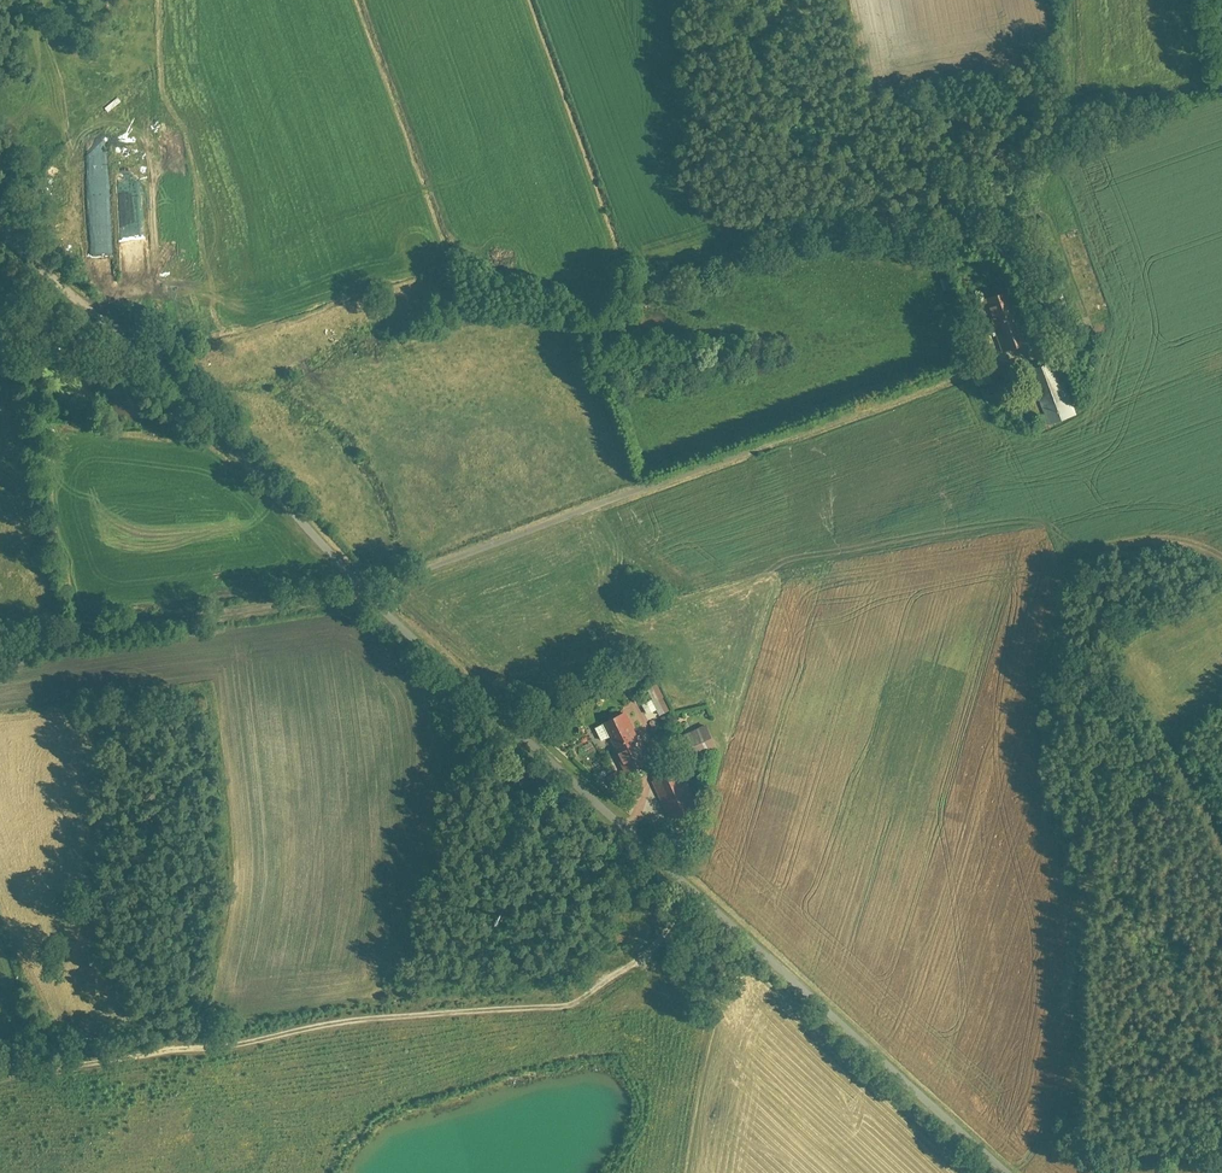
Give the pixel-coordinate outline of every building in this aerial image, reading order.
[(983,303),(1001,356),(1027,348),(1009,294),(983,303)] [(1057,366),(1029,375),(1046,426),(1074,416),(1057,366)] [(652,693),(662,717),(678,710),(668,686),(652,693)] [(627,714),(601,725),(602,727),(595,729),(602,745),(608,742),(621,771),(646,760),(627,714)] [(678,746),(686,766),(710,756),(702,736),(678,746)] [(650,784),(666,822),(691,813),(675,774),(650,784)]
